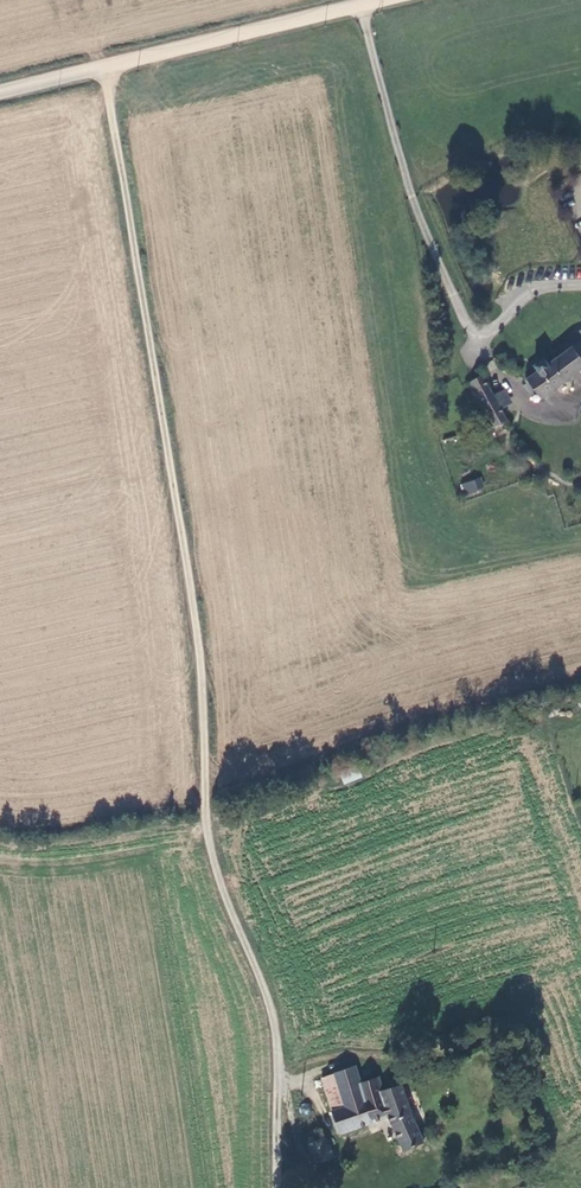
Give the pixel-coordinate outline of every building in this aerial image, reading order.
[(547,364),(543,359),(533,366),(537,372),(526,380),(539,398),(580,368),(580,339),(547,364)] [(482,377),(471,383),(495,426),(506,420),(500,409),(493,396),(482,377)] [(502,392),(493,396),(500,409),(509,404),(502,392)] [(465,495),(485,488),(481,476),(461,484),(465,495)] [(553,702),(544,705),(548,717),(557,715),(553,702)] [(389,1117),(391,1124),(402,1149),(421,1140),(412,1118),(400,1086),(381,1092),(375,1076),(358,1082),(353,1066),(337,1072),(331,1074),(342,1106),(330,1110),(339,1134),(380,1120),(389,1117)] [(319,1078),(330,1110),(342,1106),(331,1074),(319,1078)] [(328,1138),(339,1134),(330,1110),(320,1114),(328,1138)] [(382,1127),(391,1124),(389,1117),(380,1120),(382,1127)] [(323,1137),(307,1144),(314,1162),(331,1156),(323,1137)]
